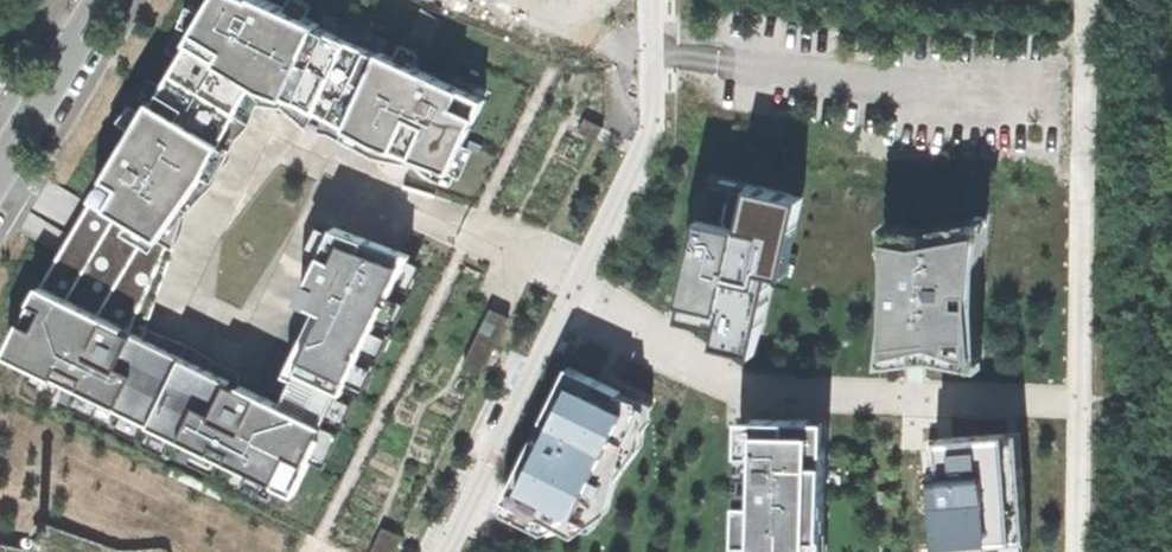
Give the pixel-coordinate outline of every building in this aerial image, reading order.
[(7,354),(34,368),(38,370),(32,382),(58,394),(64,382),(69,385),(61,400),(69,404),(76,388),(82,391),(75,407),(96,417),(103,401),(119,409),(111,424),(119,428),(120,424),(141,434),(147,422),(155,426),(148,442),(168,452),(176,436),(199,447),(191,463),(205,470),(209,471),(213,474),(221,458),(250,472),(244,484),(263,494),(261,497),(269,501),(276,485),(296,495),(312,463),(325,469),(328,462),(315,456),(320,447),(333,454),(344,432),(330,425),(331,424),(344,430),(347,423),(334,417),(338,409),(351,415),(360,397),(347,391),(353,378),(369,386),(379,366),(375,364),(377,362),(364,356),(368,347),(384,355),(394,335),(390,333),(393,327),(381,321),(384,314),(400,322),(410,302),(407,300),(410,293),(398,287),(399,284),(415,292),(422,277),(406,269),(414,253),(337,224),(315,270),(319,271),(315,280),(311,279),(307,288),(302,299),(313,304),(315,302),(322,305),(289,373),(297,377),(284,403),(244,383),(240,369),(225,364),(191,343),(150,328),(147,336),(146,336),(177,247),(190,207),(232,160),(247,119),(265,99),(282,111),(316,120),(351,145),(413,160),(427,175),(454,183),(471,147),(466,145),(487,99),(269,0),(213,0),(205,13),(190,6),(182,25),(195,30),(188,41),(180,34),(167,50),(180,61),(165,86),(149,80),(141,99),(151,103),(94,198),(95,199),(42,286),(42,285),(32,301),(7,354)] [(586,118),(579,131),(597,140),(597,139),(598,139),(604,127),(586,118)] [(712,176),(679,319),(710,326),(719,329),(715,345),(755,354),(771,286),(790,290),(798,255),(779,251),(785,225),(797,227),(804,197),(792,194),(712,176)] [(888,299),(880,365),(916,360),(930,358),(981,367),(978,304),(980,264),(982,249),(988,217),(970,222),(934,229),(934,233),(899,227),(883,224),(888,251),(888,270),(888,299)] [(492,308),(464,365),(483,374),(511,317),(492,308)] [(510,492),(501,511),(545,533),(559,526),(595,528),(605,496),(643,445),(646,418),(638,414),(615,403),(622,391),(602,381),(570,366),(509,491),(510,492)] [(738,551),(814,551),(815,533),(824,533),(827,425),(815,425),(815,420),(783,419),(741,418),(738,551)] [(926,473),(928,502),(936,501),(940,551),(995,551),(994,542),(1029,540),(1021,432),(947,438),(939,438),(929,440),(926,473)] [(170,551),(168,549),(164,547),(163,547),(160,547),(135,549),(130,549),(119,548),(46,522),(44,522),(42,522),(40,523),(38,523),(36,524),(35,526),(34,528),(33,530),(33,532),(33,534),(33,536),(34,538),(34,540),(34,542),(34,543),(33,545),(32,546),(30,547),(28,548),(27,548),(25,547),(0,542),(0,551),(171,551),(170,551)] [(372,551),(396,551),(404,537),(384,527),(372,551)]
